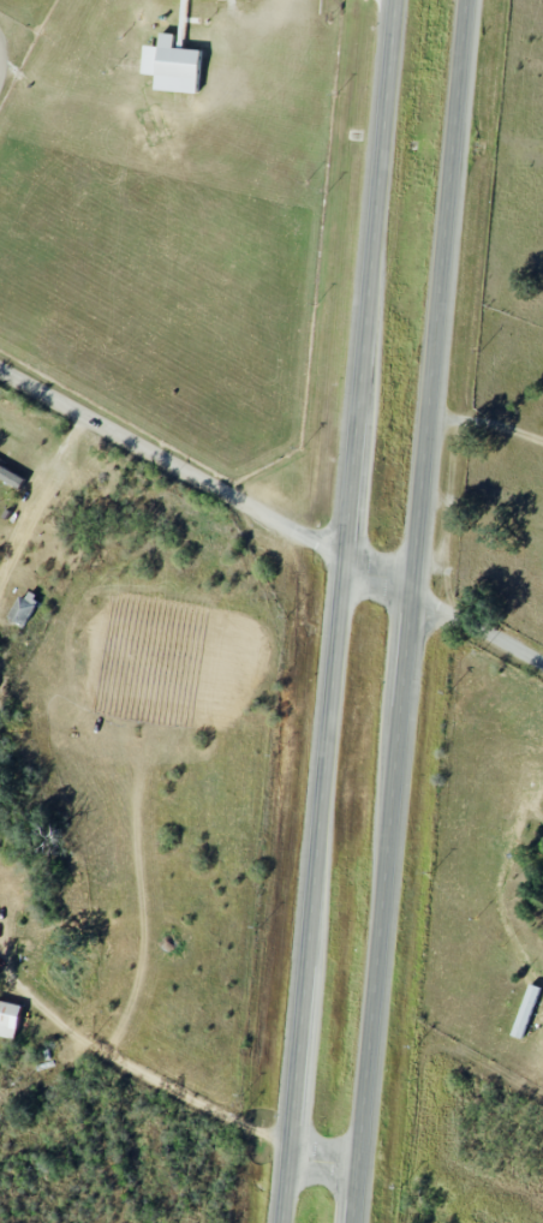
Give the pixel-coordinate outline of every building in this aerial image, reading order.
[(154,90),(196,93),(199,50),(173,48),(173,34),(159,33),(158,46),(143,46),(142,74),(155,75),(154,90)] [(25,626),(41,600),(25,590),(9,616),(25,626)] [(511,1035),(523,1039),(542,988),(530,983),(511,1035)] [(0,1001),(0,1035),(16,1038),(21,1004),(0,1001)]
